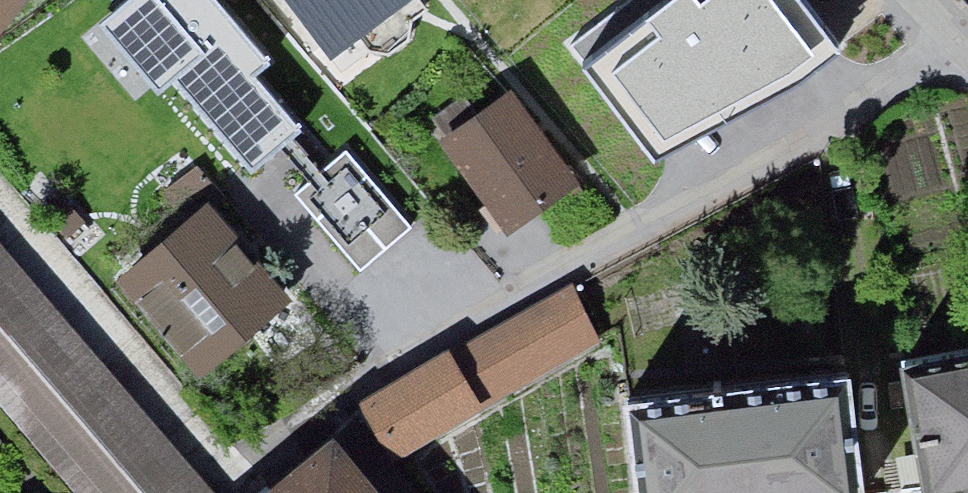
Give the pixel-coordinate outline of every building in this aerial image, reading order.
[(12,0),(0,0),(0,13),(12,0)] [(101,23),(159,92),(175,79),(253,171),(303,128),(257,74),(271,61),(219,0),(127,0),(101,23)] [(320,44),(386,0),(290,0),(320,44)] [(787,0),(627,0),(565,46),(650,162),(832,70),(787,0)] [(573,176),(509,91),(452,133),(516,218),(573,176)] [(347,151),(296,194),(361,271),(412,227),(347,151)] [(203,365),(285,292),(205,203),(123,275),(203,365)] [(0,240),(0,393),(87,492),(219,492),(0,240)] [(575,276),(359,403),(390,455),(606,328),(575,276)] [(908,355),(928,483),(967,476),(967,346),(908,355)] [(864,491),(847,367),(632,395),(645,492),(849,492),(864,491)] [(269,492),(381,492),(336,438),(269,492)]
